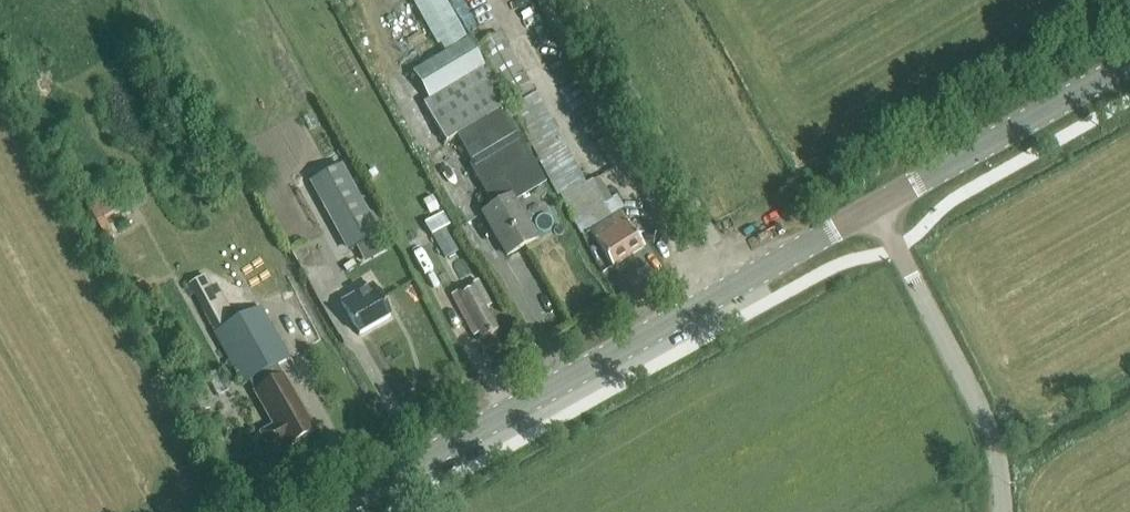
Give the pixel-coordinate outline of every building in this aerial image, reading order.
[(486,69),(446,0),(413,0),(443,55),(413,71),(429,100),(424,103),(447,143),(458,137),(473,164),(472,164),(495,206),(483,213),(507,255),(536,239),(512,198),(543,180),(520,138),(523,136),(486,69)] [(534,91),(501,33),(476,47),(509,105),(534,91)] [(593,217),(599,227),(591,232),(613,266),(644,247),(622,212),(598,177),(587,183),(536,93),(511,107),(575,221),(583,216),(586,222),(593,217)] [(379,233),(341,162),(310,179),(348,249),(379,233)] [(106,220),(142,199),(137,191),(133,194),(125,179),(85,202),(107,241),(115,236),(106,220)] [(432,195),(422,200),(429,213),(439,208),(432,195)] [(446,227),(431,235),(444,258),(459,250),(446,227)] [(466,249),(452,255),(463,279),(477,272),(466,249)] [(238,309),(232,312),(216,284),(212,286),(206,275),(188,285),(243,385),(249,381),(255,391),(253,392),(272,426),(259,434),(268,451),(282,443),(285,449),(315,432),(283,375),(282,376),(276,366),(289,359),(261,308),(243,318),(238,309)] [(143,280),(130,287),(137,298),(149,291),(143,280)] [(481,339),(498,329),(486,308),(491,305),(478,280),(452,295),(474,336),(479,333),(481,339)] [(341,302),(359,335),(390,317),(372,285),(341,302)] [(218,370),(207,376),(218,396),(229,390),(218,370)]
